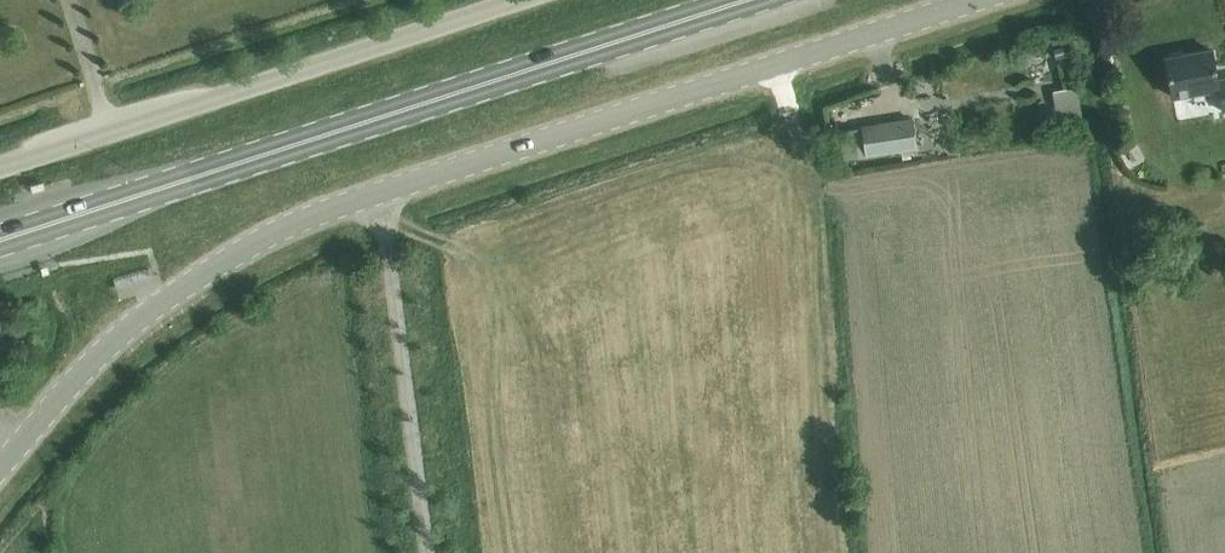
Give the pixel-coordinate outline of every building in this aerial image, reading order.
[(1061,32),(1052,34),(1053,43),(1063,41),(1061,32)] [(1065,46),(1054,48),(1056,58),(1067,56),(1065,46)] [(1212,51),(1167,60),(1174,96),(1218,88),(1223,111),(1224,111),(1224,79),(1217,81),(1212,51)] [(1052,92),(1060,128),(1084,123),(1076,87),(1052,92)] [(917,149),(912,118),(861,126),(866,157),(917,149)]
